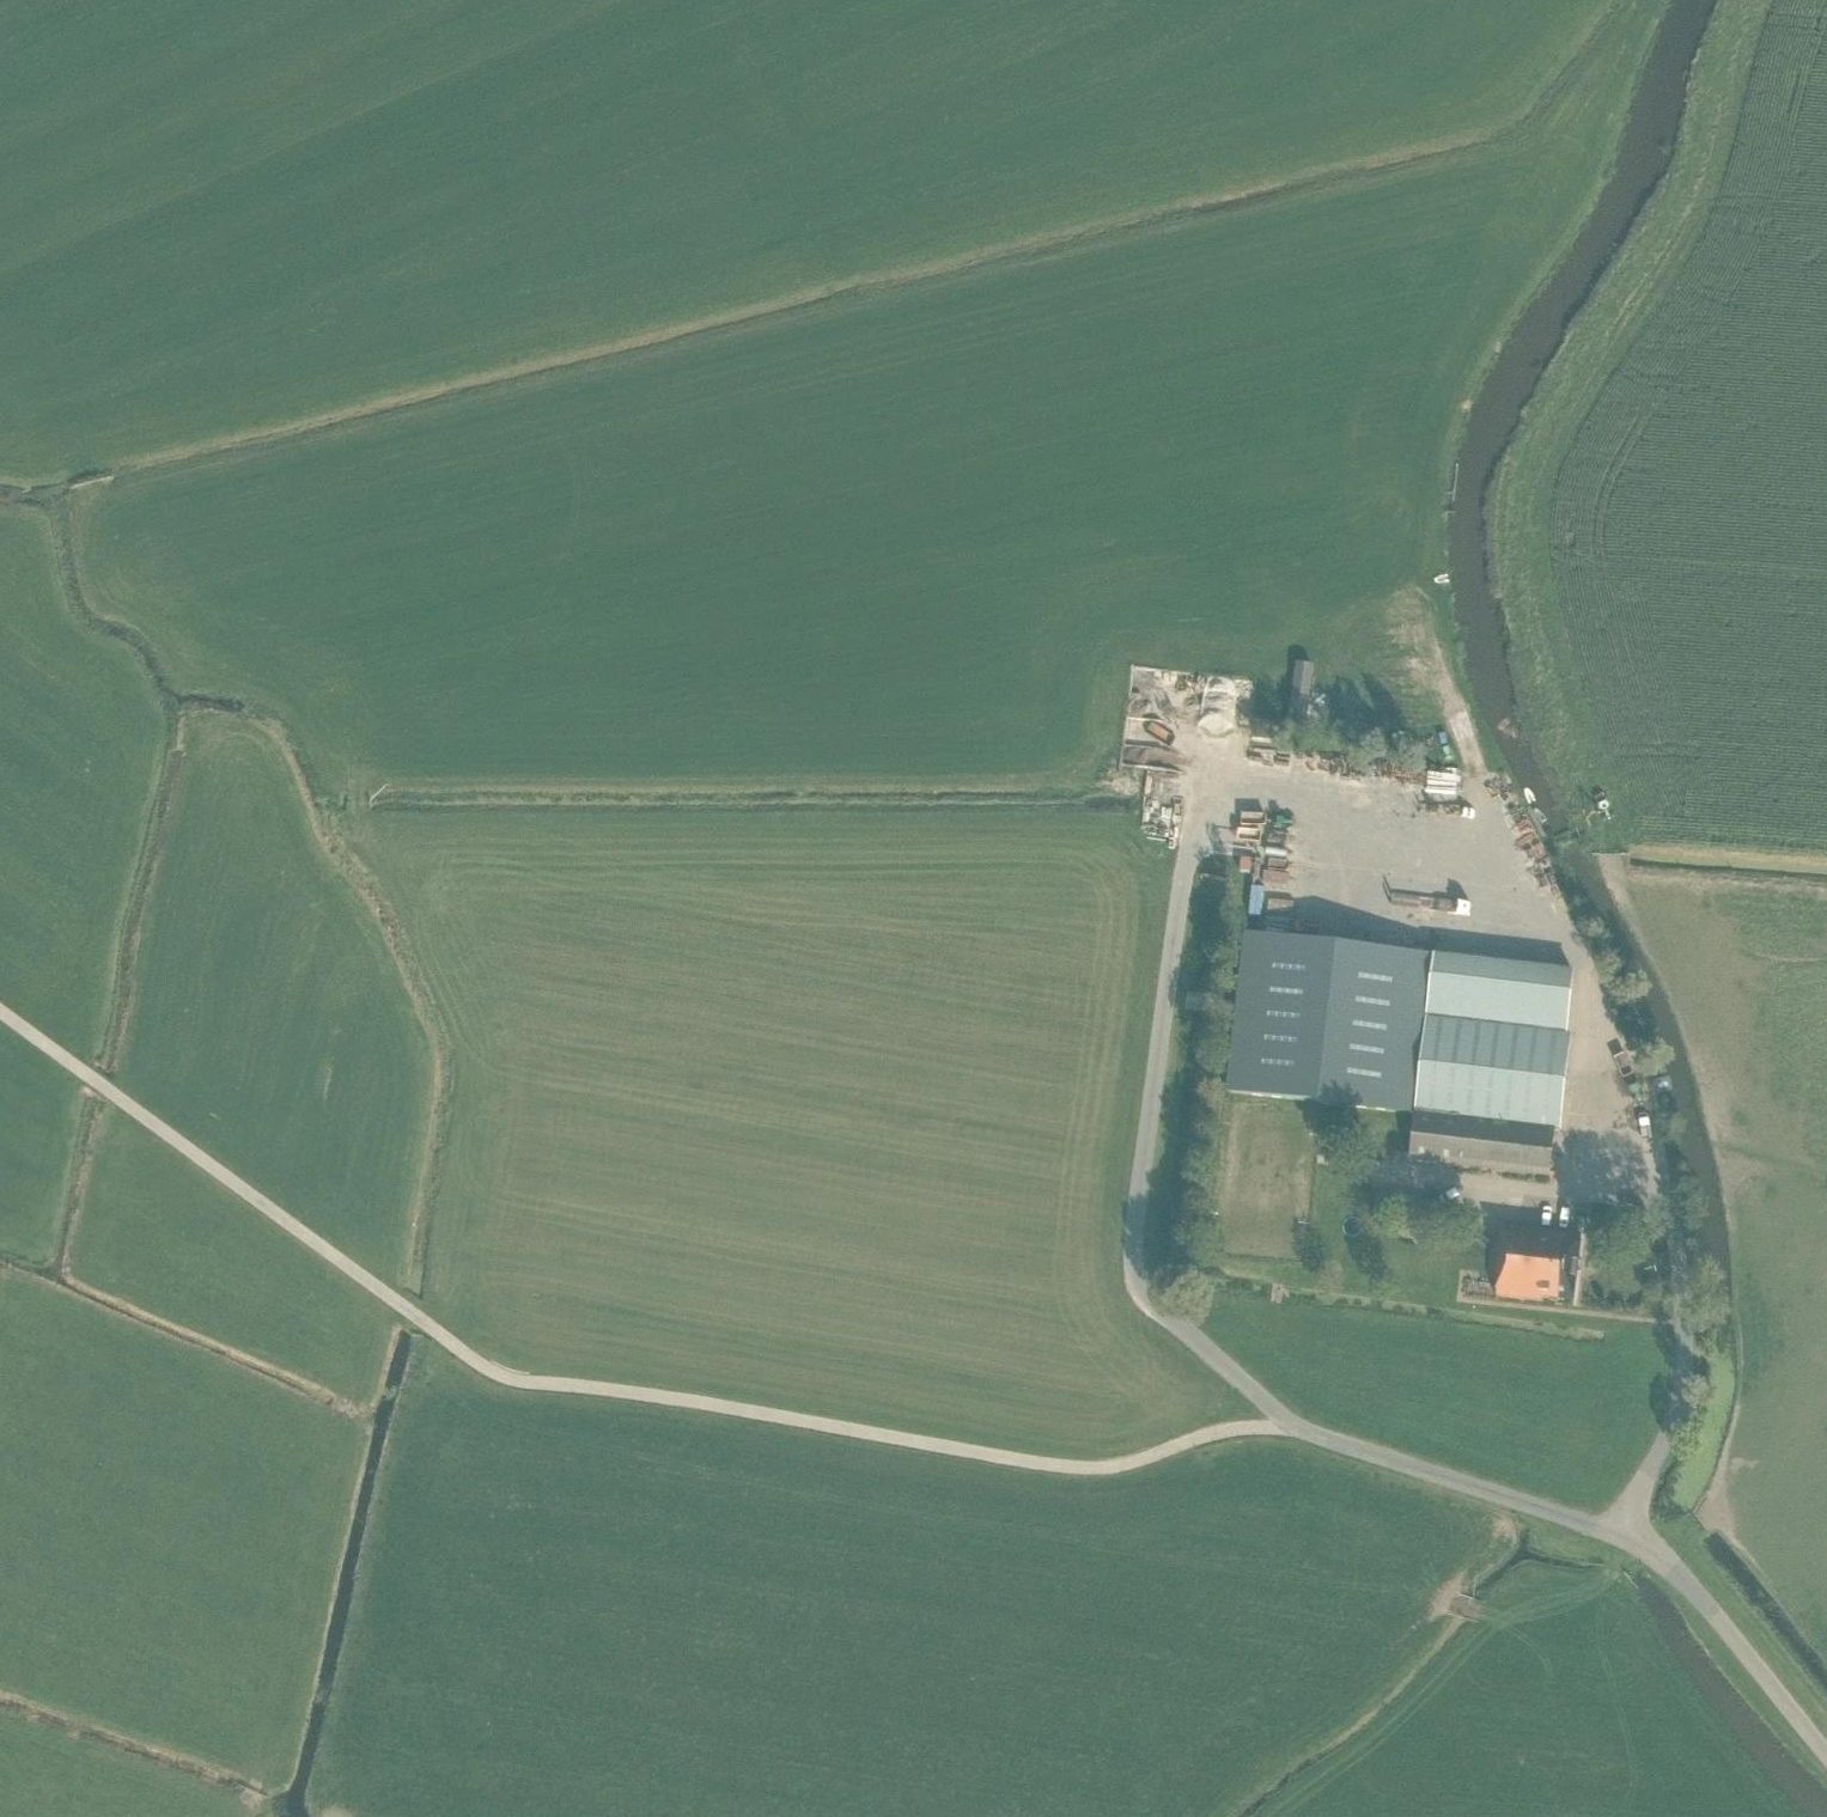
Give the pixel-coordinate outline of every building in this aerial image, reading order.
[(1228,1091),(1417,1114),(1412,1161),(1549,1177),(1554,1131),(1561,1131),(1572,1036),(1568,1035),(1575,973),(1248,932),(1228,1091)] [(1543,1297),(1574,1300),(1582,1235),(1502,1226),(1496,1274),(1499,1274),(1496,1295),(1542,1300),(1543,1297)]
